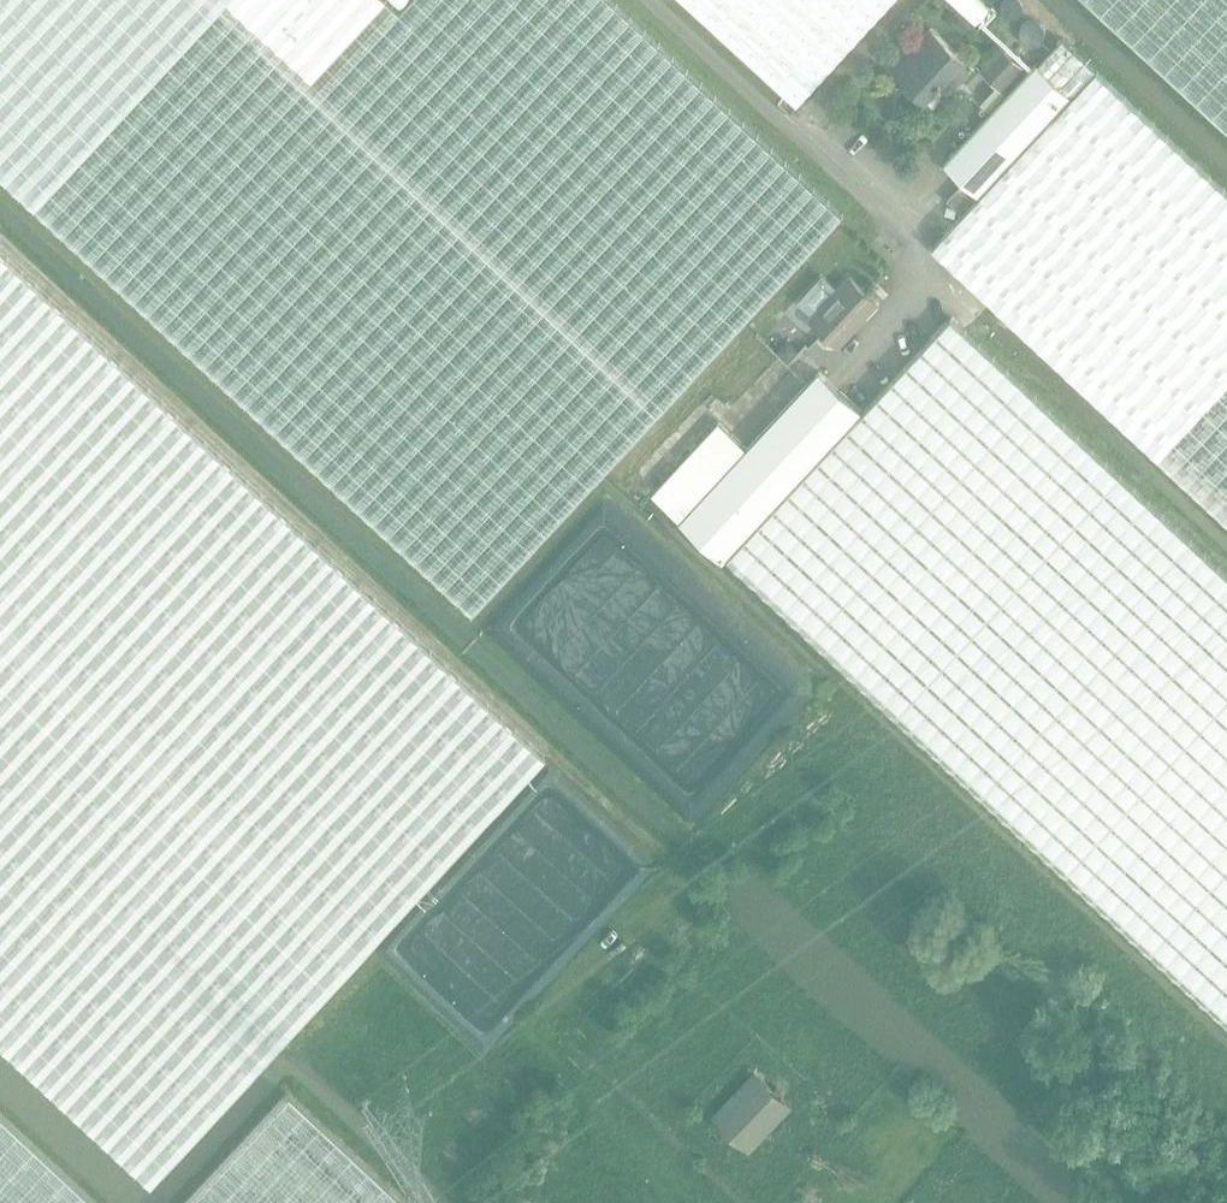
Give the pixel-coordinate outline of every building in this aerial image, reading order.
[(400,12),(387,0),(383,0),(312,77),(227,0),(0,0),(0,173),(37,207),(477,613),(844,215),(611,0),(411,0),(400,12)] [(312,77),(383,0),(227,0),(312,77)] [(798,106),(894,0),(683,0),(798,106)] [(1174,76),(1226,125),(1226,0),(1091,0),(1174,76)] [(960,80),(972,67),(930,28),(898,64),(897,63),(891,69),(925,99),(938,85),(939,87),(943,83),(941,81),(950,72),(960,80)] [(945,162),(965,180),(947,199),(963,214),(1097,71),(1062,39),(1038,64),(1037,63),(945,162)] [(1004,89),(1024,68),(1002,48),(982,69),(1004,89)] [(1097,71),(963,214),(933,246),(978,289),(1226,521),(1226,193),(1097,71)] [(152,1185),(546,760),(0,254),(0,1044),(152,1185)] [(851,276),(844,284),(812,316),(838,342),(845,336),(877,301),(851,276)] [(728,556),(1055,858),(1226,1017),(1226,565),(1055,404),(967,322),(956,312),(877,396),(862,412),(728,556)] [(819,368),(792,397),(745,447),(717,422),(651,493),(678,517),(725,560),(862,412),(819,368)] [(791,1109),(781,1100),(760,1079),(753,1072),(703,1124),(716,1136),(723,1128),(750,1152),(791,1109)] [(290,1096),(189,1202),(404,1202),(290,1096)] [(0,1114),(0,1202),(95,1202),(0,1114)]
